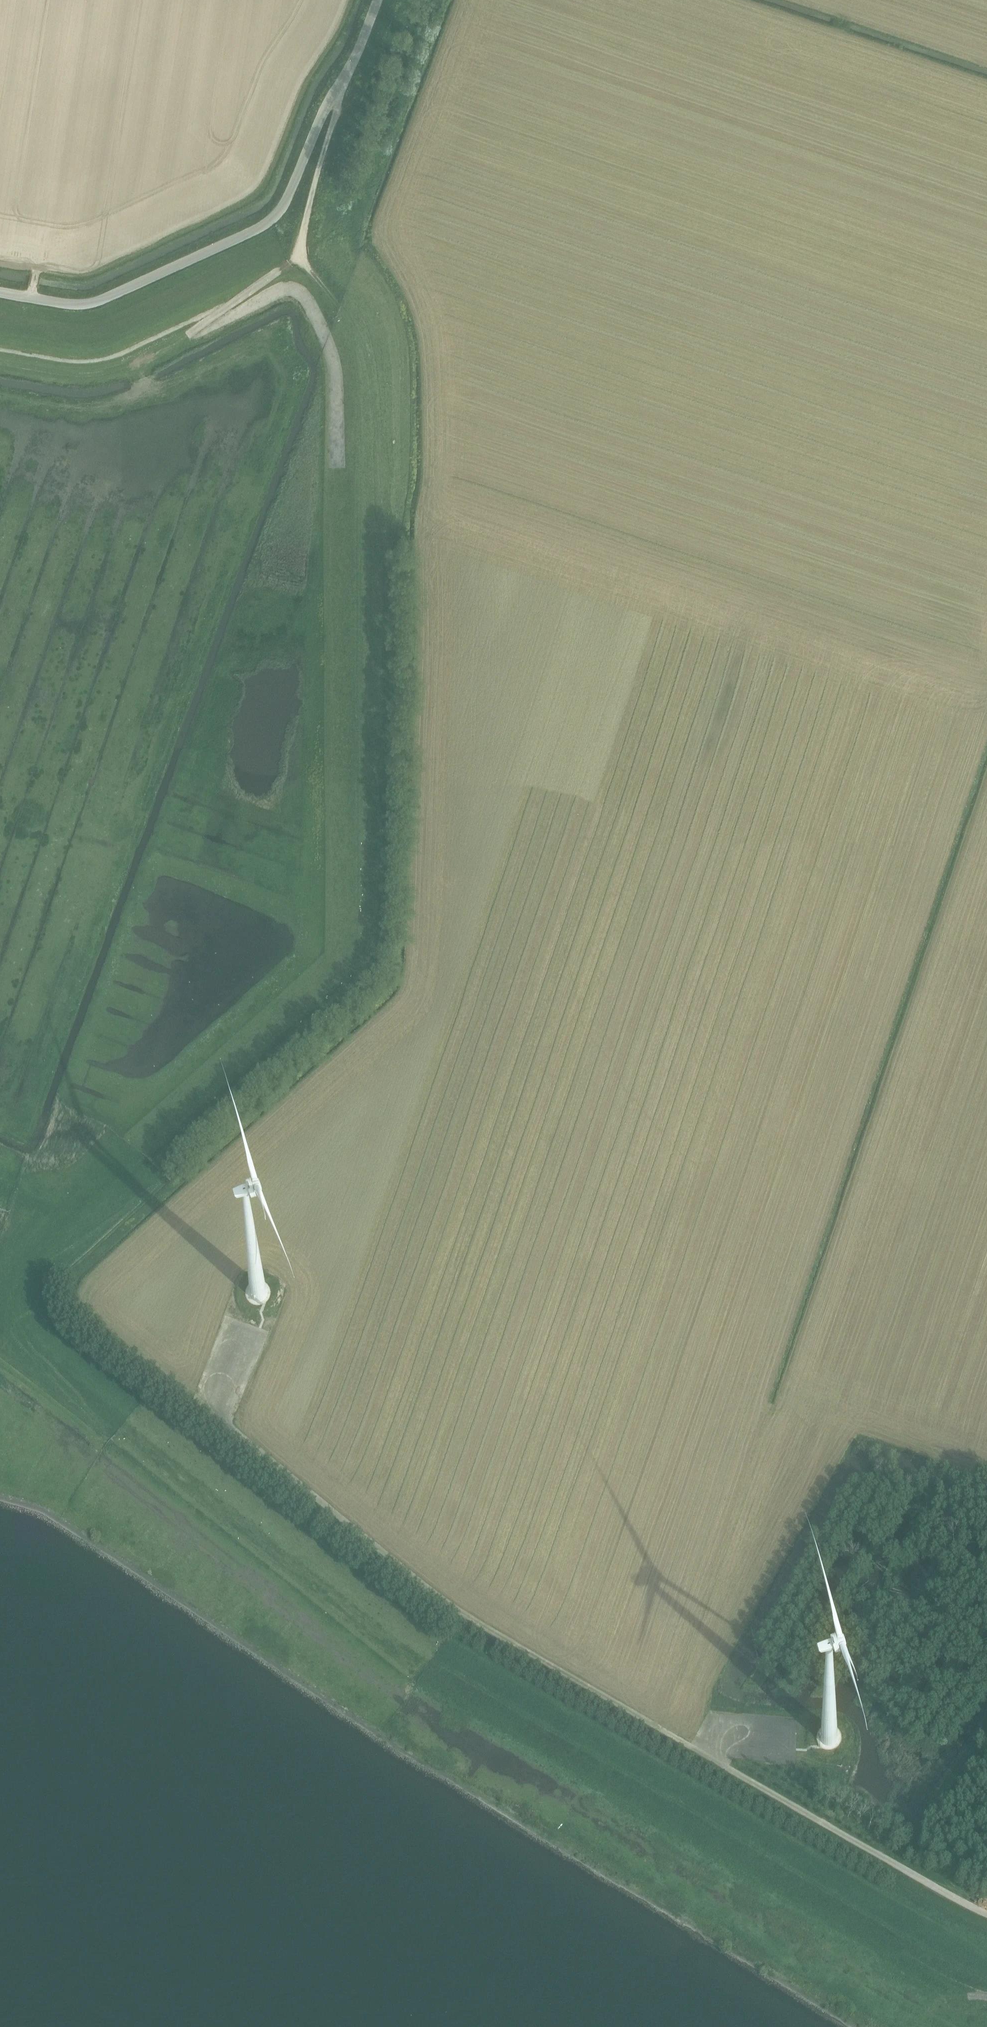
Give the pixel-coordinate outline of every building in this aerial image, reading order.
[(246,1299),(249,1303),(254,1305),(259,1306),(264,1304),(268,1301),(270,1297),(271,1291),(269,1287),(266,1283),(261,1280),(256,1280),(252,1281),(248,1285),(245,1289),(245,1294),(246,1299)] [(816,1740),(817,1745),(821,1749),(825,1751),(831,1751),(836,1750),(839,1746),(841,1741),(841,1737),(840,1732),(836,1728),(832,1726),(827,1726),(822,1728),(819,1731),(816,1735),(816,1740)]
